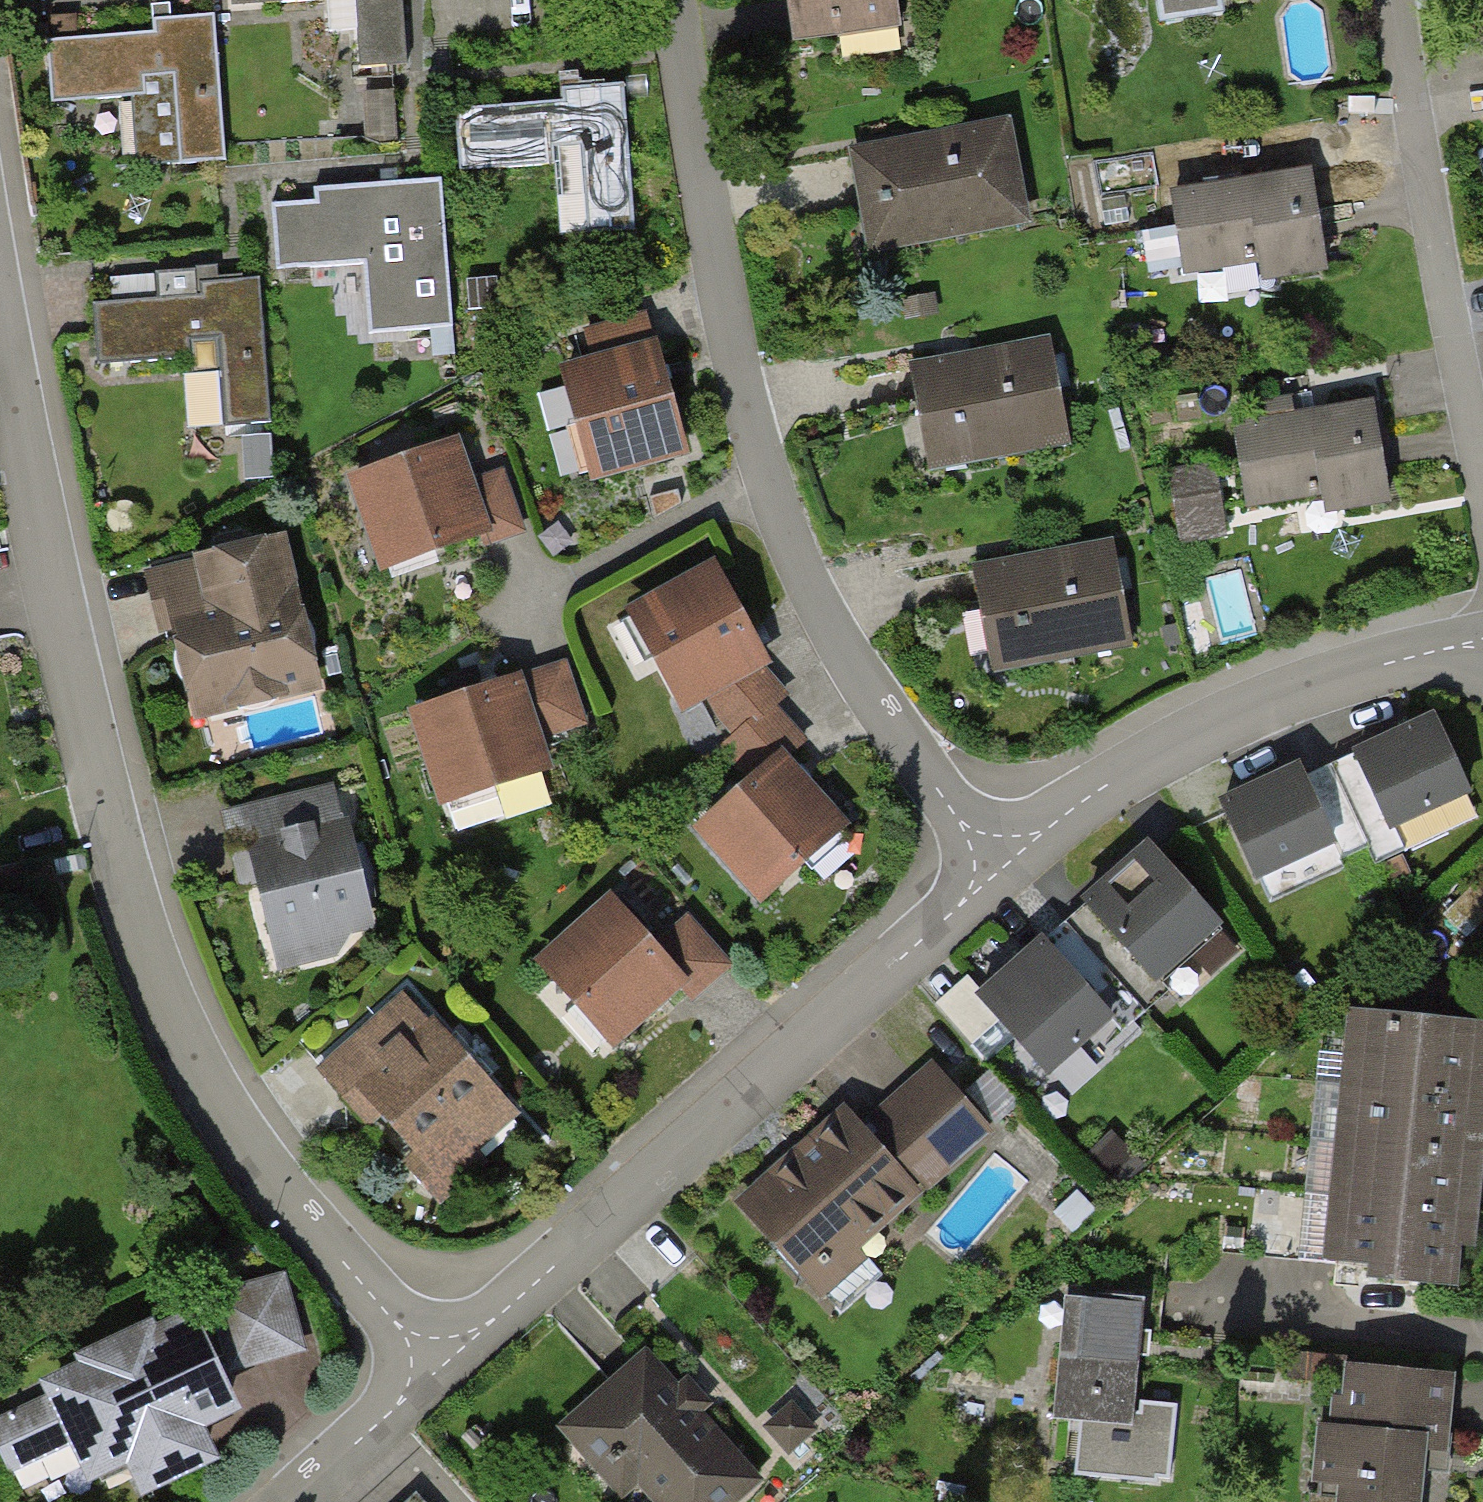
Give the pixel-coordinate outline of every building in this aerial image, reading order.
[(328,32),(358,30),(360,66),(406,63),(402,0),(326,0),(328,32)] [(779,40),(890,25),(887,0),(774,0),(779,40)] [(1144,32),(1215,19),(1211,0),(1138,0),(1144,32)] [(155,31),(48,38),(52,99),(134,94),(138,161),(224,156),(215,15),(162,18),(154,19),(155,31)] [(554,99),(450,106),(455,169),(552,163),(557,236),(628,231),(618,81),(553,85),(554,99)] [(1009,117),(848,146),(854,180),(867,248),(1028,219),(1009,117)] [(1303,168),(1158,193),(1172,272),(1242,260),(1246,283),(1320,271),(1303,168)] [(388,180),(316,185),(317,202),(277,204),(281,264),(367,258),(372,327),(451,322),(441,177),(388,180)] [(182,297),(96,302),(100,362),(214,354),(219,424),(261,421),(252,277),(194,280),(195,296),(182,297)] [(646,308),(583,326),(591,354),(558,363),(590,480),(686,453),(652,329),(646,308)] [(1049,335),(910,363),(914,385),(931,470),(1071,443),(1049,335)] [(1374,399),(1234,424),(1249,506),(1323,492),(1327,511),(1392,500),(1383,451),(1374,399)] [(443,431),(336,473),(372,564),(475,524),(482,540),(508,530),(523,524),(495,454),(458,469),(443,431)] [(1208,469),(1162,476),(1171,537),(1217,530),(1208,469)] [(287,535),(146,568),(155,606),(161,630),(174,627),(196,718),(323,687),(287,535)] [(1116,537),(975,561),(980,590),(994,669),(1134,644),(1116,537)] [(704,551),(609,608),(672,712),(700,695),(720,726),(785,692),(782,691),(753,668),(770,658),(704,551)] [(544,665),(412,706),(442,800),(554,765),(545,738),(588,724),(567,658),(544,665)] [(757,772),(690,826),(751,901),(851,822),(790,746),(810,730),(785,692),(720,726),(757,772)] [(1421,710),(1340,748),(1376,826),(1458,788),(1421,710)] [(1283,760),(1201,800),(1239,876),(1321,835),(1283,760)] [(327,782),(217,811),(259,972),(334,952),(329,934),(365,925),(327,782)] [(1136,988),(1214,921),(1143,839),(1065,906),(1136,988)] [(601,881),(514,961),(597,1050),(667,986),(682,1003),(706,981),(728,961),(675,904),(647,930),(601,881)] [(1043,934),(980,989),(1004,1017),(1052,1071),(1115,1016),(1043,934)] [(980,989),(968,976),(952,990),(937,1003),(972,1044),(1004,1017),(980,989)] [(403,992),(317,1063),(422,1191),(509,1120),(403,992)] [(1475,1023),(1324,1009),(1299,1276),(1450,1290),(1475,1023)] [(844,1098),(724,1208),(808,1299),(992,1131),(926,1058),(885,1095),(862,1117),(844,1098)] [(263,1362),(297,1354),(273,1270),(200,1290),(223,1372),(263,1362)] [(1134,1290),(1048,1284),(1038,1415),(1071,1418),(1067,1475),(1156,1481),(1162,1407),(1125,1405),(1134,1290)] [(0,1413),(0,1478),(1,1480),(51,1455),(68,1488),(105,1470),(119,1497),(195,1458),(182,1433),(223,1412),(167,1302),(14,1379),(25,1400),(0,1413)] [(561,1425),(624,1497),(640,1485),(657,1501),(733,1501),(761,1479),(647,1345),(623,1367),(561,1425)] [(1326,1353),(1310,1501),(1411,1501),(1415,1463),(1439,1466),(1449,1366),(1326,1353)]
